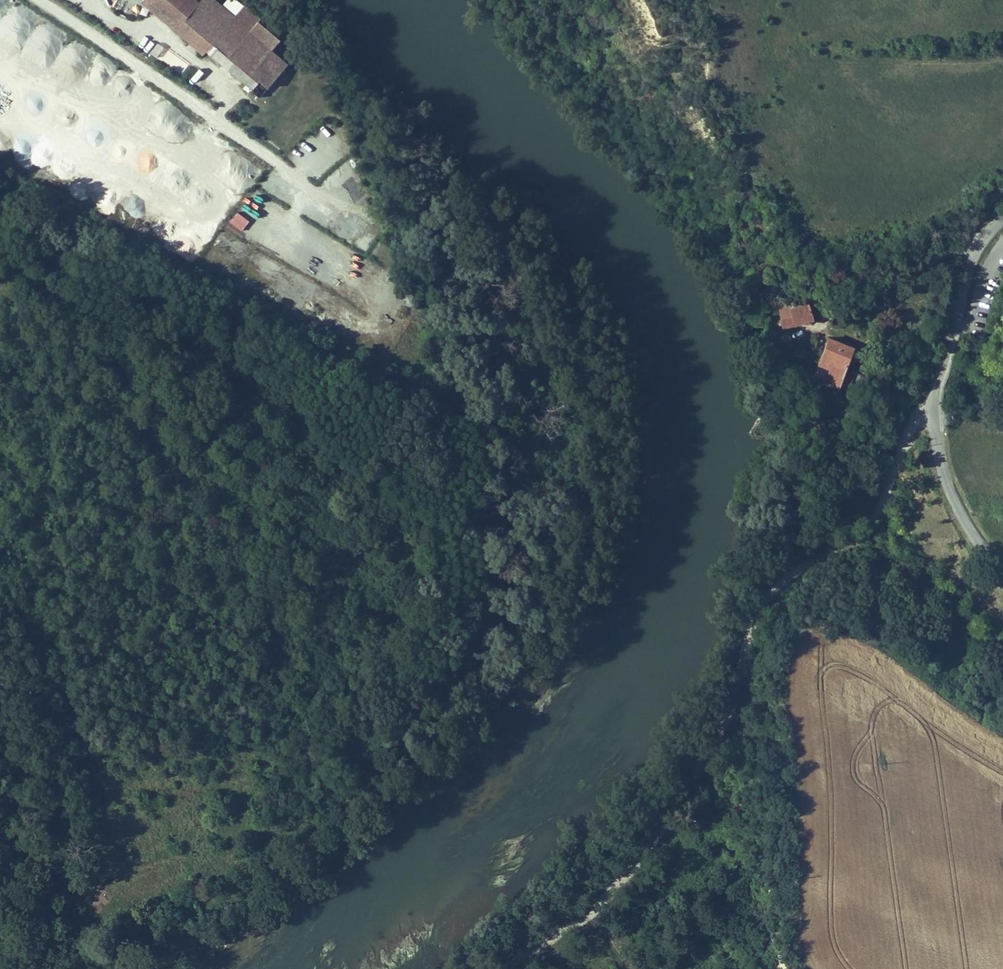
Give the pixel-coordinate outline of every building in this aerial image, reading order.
[(72,11),(91,10),(89,0),(71,0),(72,11)] [(105,7),(182,32),(184,25),(241,44),(239,51),(251,55),(265,13),(243,5),(245,0),(107,0),(105,7)] [(829,308),(824,291),(802,296),(806,313),(829,308)] [(802,296),(789,299),(794,317),(806,313),(802,296)] [(857,362),(865,337),(862,335),(840,327),(828,368),(854,376),(856,371),(866,374),(869,365),(857,362)] [(850,384),(852,375),(844,373),(842,382),(850,384)]
